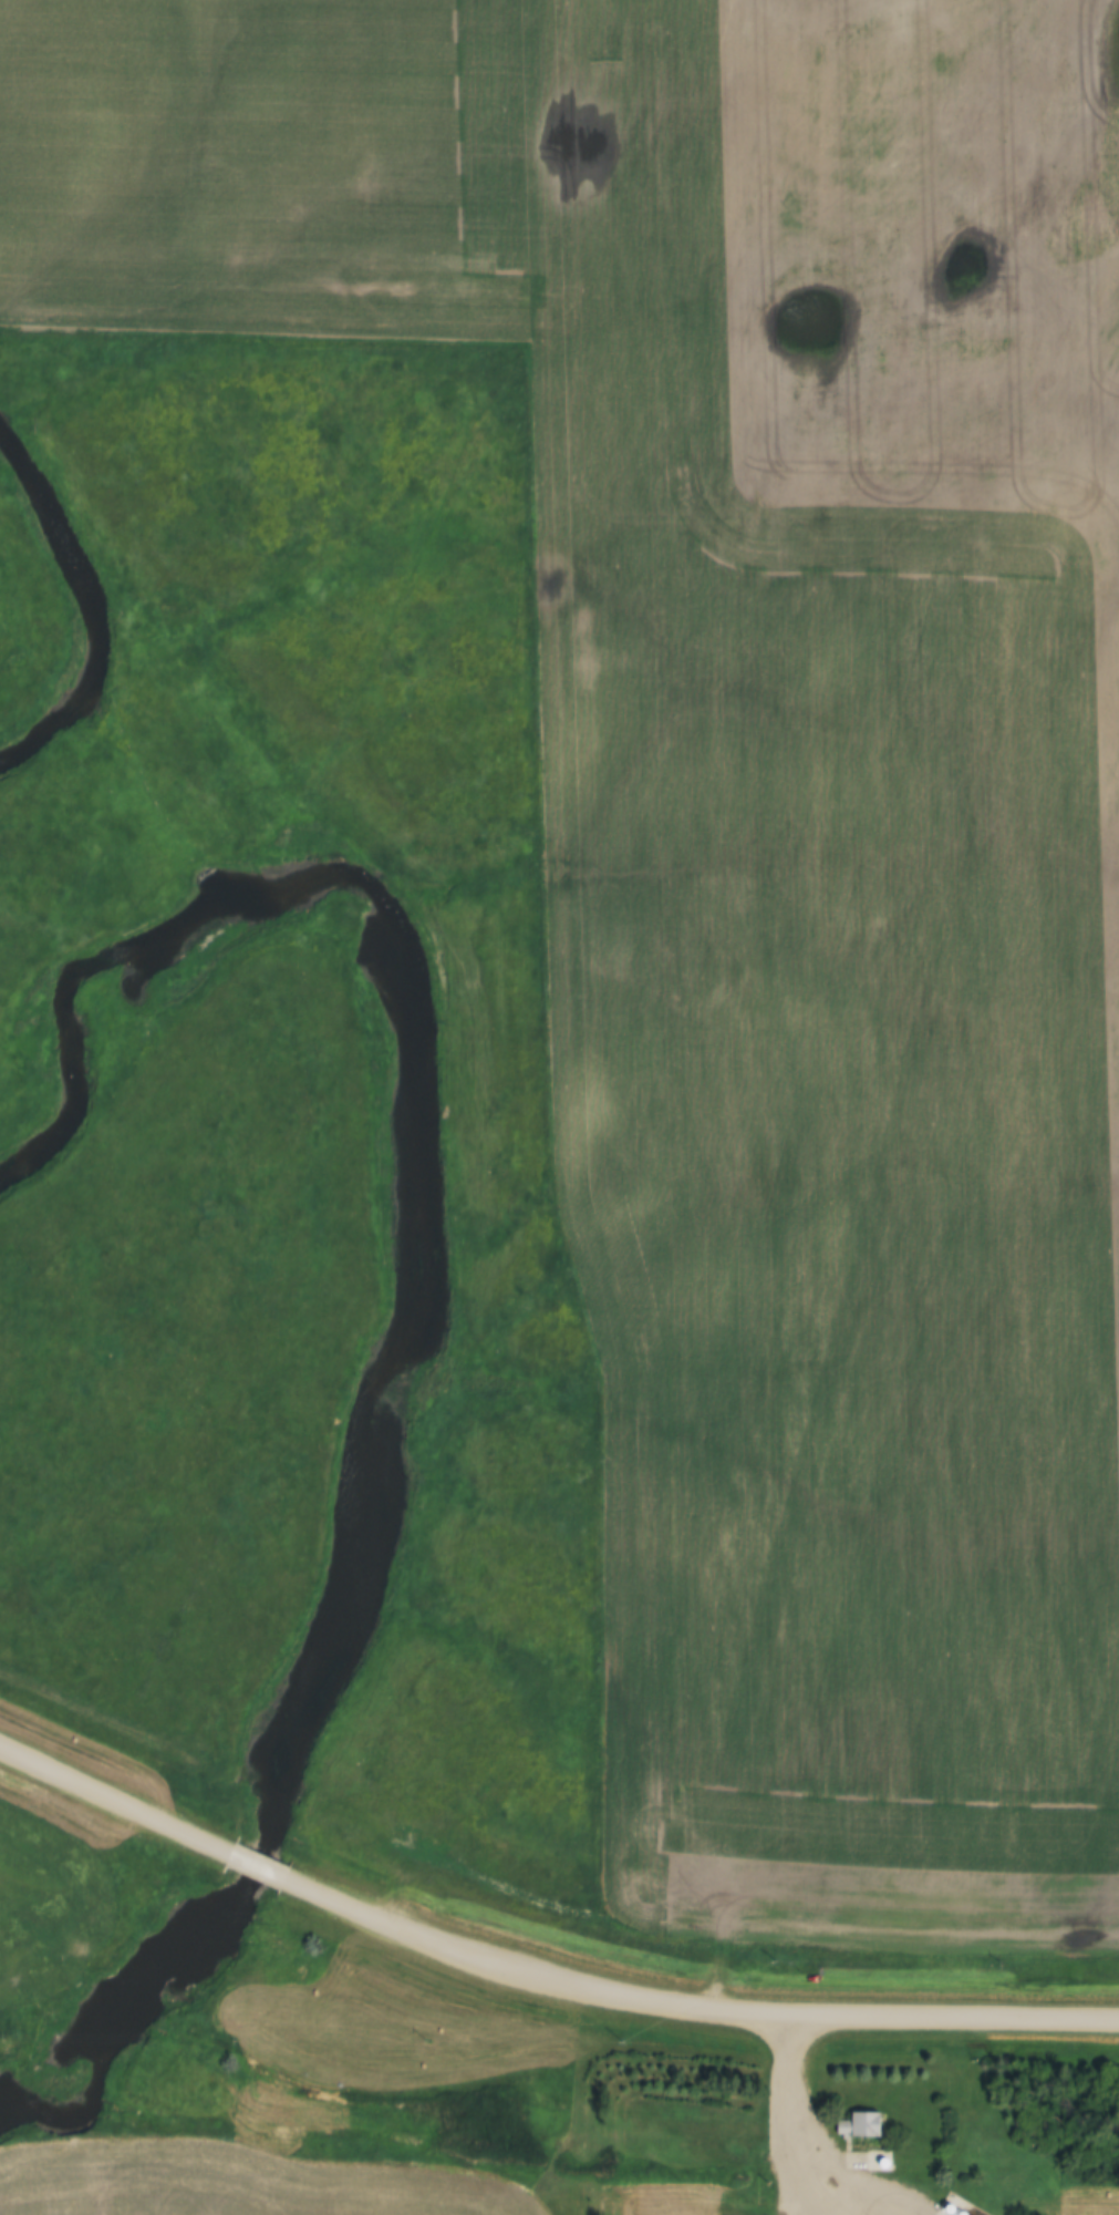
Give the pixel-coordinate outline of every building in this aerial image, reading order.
[(851,2124),(836,2124),(836,2140),(879,2140),(879,2116),(851,2116),(851,2124)] [(892,2152),(863,2152),(863,2175),(892,2175),(892,2152)]
